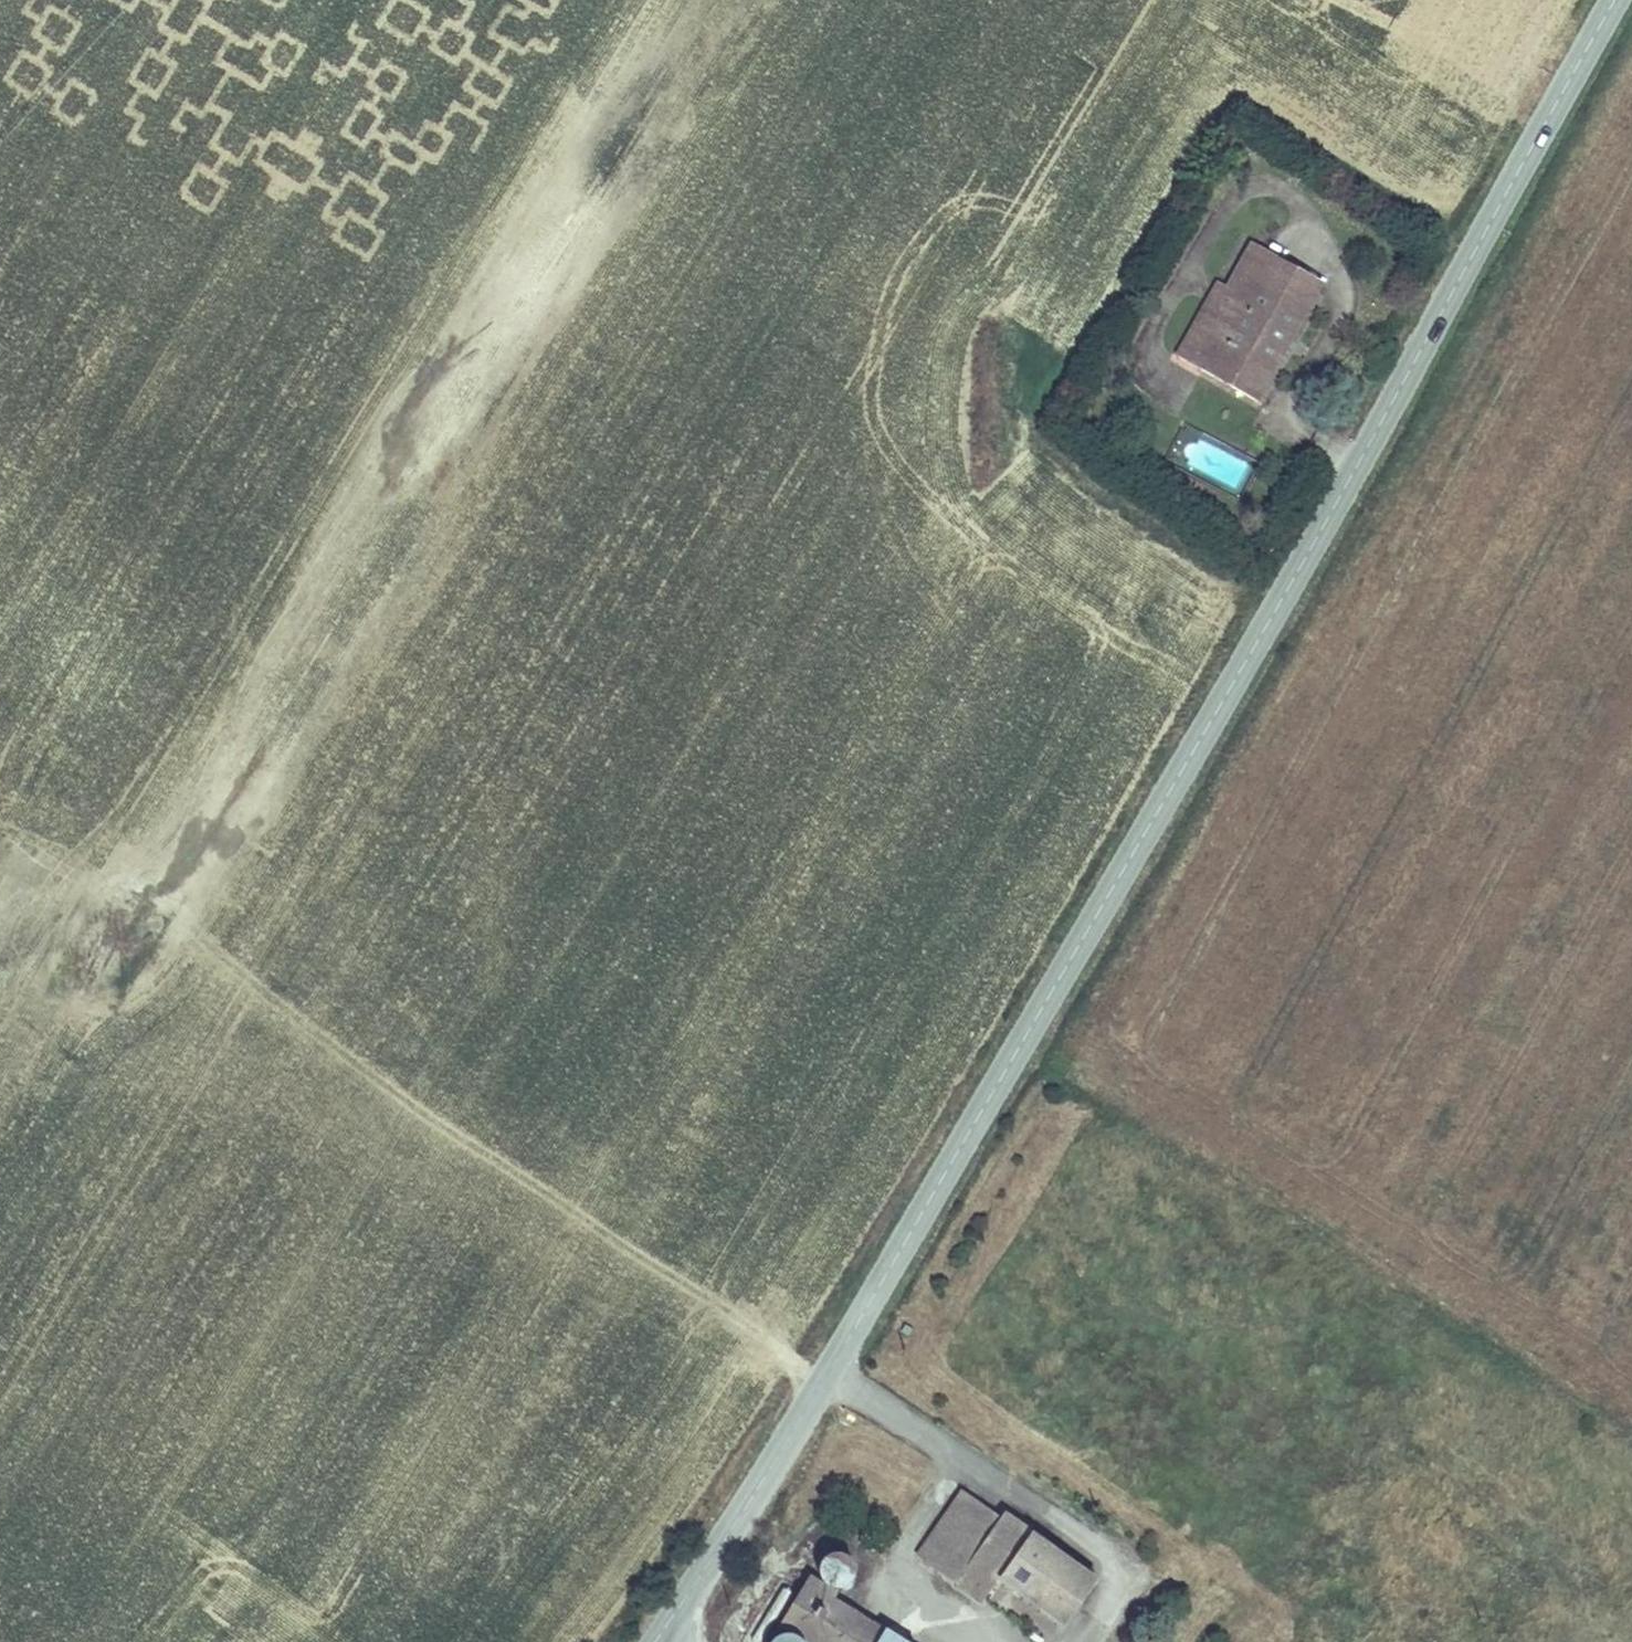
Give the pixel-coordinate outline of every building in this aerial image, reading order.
[(1194,343),(1170,389),(1245,429),(1309,318),(1288,307),(1277,328),(1246,311),(1260,291),(1240,278),(1199,347),(1194,343)] [(1288,307),(1260,291),(1246,311),(1277,328),(1288,307)] [(962,1487),(914,1553),(981,1603),(998,1578),(1063,1626),(1098,1579),(1004,1509),(1000,1515),(962,1487)] [(822,1579),(839,1591),(851,1585),(855,1573),(851,1560),(841,1554),(832,1554),(822,1561),(819,1569),(822,1579)] [(835,1597),(839,1591),(822,1579),(811,1572),(767,1641),(908,1641),(835,1597)]
